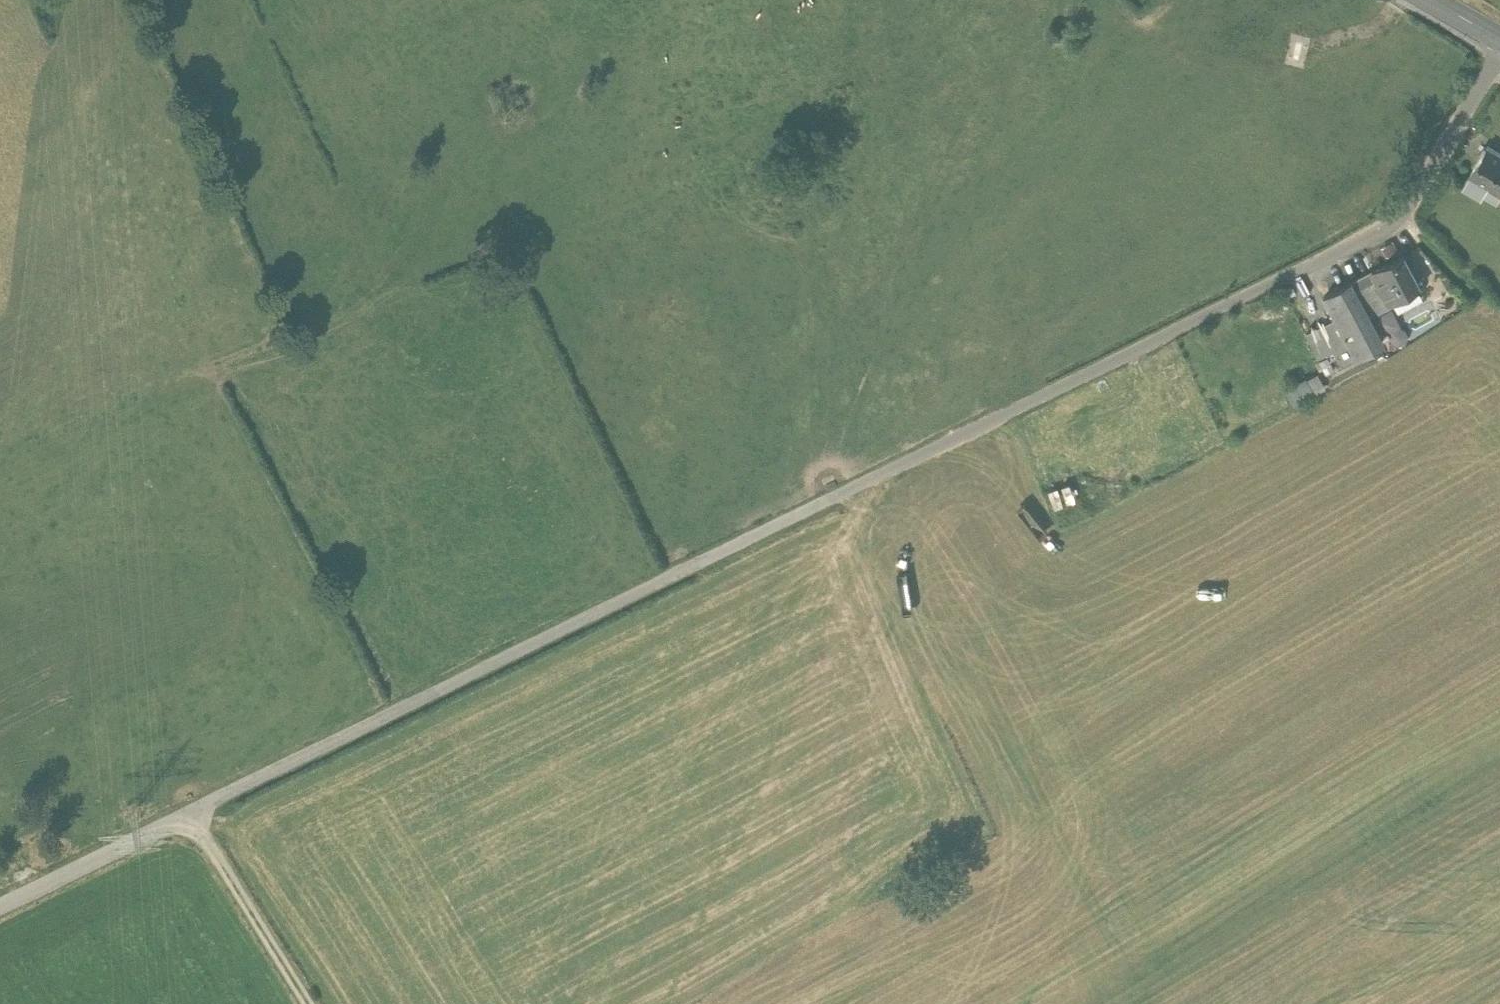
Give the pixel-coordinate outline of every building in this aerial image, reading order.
[(1466,187),(1481,196),(1488,183),(1499,190),(1499,153),(1490,147),(1466,187)] [(1474,226),(1468,218),(1451,231),(1457,238),(1474,226)] [(1404,255),(1371,272),(1388,304),(1421,287),(1404,255)] [(1390,307),(1388,304),(1371,272),(1353,281),(1371,317),(1390,307)] [(1384,342),(1371,317),(1353,281),(1324,296),(1336,318),(1307,333),(1318,357),(1334,349),(1341,364),(1356,356),(1384,342)] [(1328,356),(1321,360),(1327,372),(1335,368),(1328,356)] [(1285,389),(1294,405),(1331,384),(1326,374),(1321,376),(1320,374),(1308,380),(1307,377),(1285,389)]
